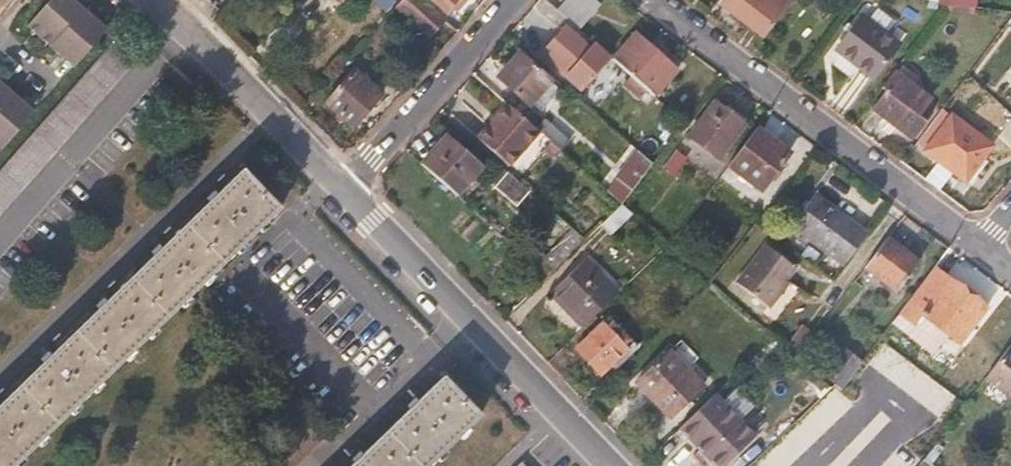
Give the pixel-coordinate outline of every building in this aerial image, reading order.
[(74,0),(48,0),(27,24),(49,43),(73,64),(105,27),(83,7),(74,0)] [(445,20),(442,17),(422,0),(401,0),(398,3),(432,33),(445,20)] [(457,0),(435,0),(447,11),(452,6),(457,0)] [(563,31),(566,28),(572,21),(559,9),(548,0),(541,0),(535,6),(563,31)] [(559,9),(572,21),(581,29),(601,6),(594,0),(568,0),(559,9)] [(733,11),(763,36),(790,0),(742,0),(733,11)] [(445,20),(458,31),(468,20),(452,6),(447,11),(442,17),(445,20)] [(863,18),(838,51),(873,77),(898,44),(863,18)] [(614,58),(597,43),(591,50),(566,28),(563,31),(544,53),(586,90),(614,58)] [(614,58),(637,78),(654,93),(656,94),(676,71),(635,35),(614,58)] [(113,40),(0,169),(0,215),(136,60),(113,40)] [(551,82),(520,54),(499,76),(531,104),(533,101),(551,82)] [(354,72),(327,102),(356,128),(383,99),(354,72)] [(893,73),(881,89),(887,93),(874,110),(910,138),(936,105),(893,73)] [(646,102),(654,93),(637,78),(629,87),(646,102)] [(0,79),(0,144),(2,146),(33,109),(11,89),(0,79)] [(559,89),(551,82),(533,101),(541,109),(559,89)] [(745,126),(715,103),(691,135),(720,158),(745,126)] [(537,127),(510,104),(480,138),(511,166),(541,131),(537,127)] [(991,148),(951,118),(926,152),(965,181),(991,148)] [(546,119),(537,127),(541,131),(563,150),(571,141),(546,119)] [(790,153),(758,127),(730,164),(762,190),(790,153)] [(423,164),(458,195),(482,168),(447,137),(423,164)] [(639,148),(608,189),(624,203),(655,161),(639,148)] [(678,149),(665,167),(675,175),(689,157),(678,149)] [(224,250),(280,197),(243,159),(188,211),(224,250)] [(517,206),(531,191),(500,164),(487,179),(517,206)] [(795,226),(842,262),(865,232),(817,196),(795,226)] [(613,233),(634,212),(624,203),(603,223),(613,233)] [(169,301),(224,250),(188,211),(133,263),(169,301)] [(534,243),(524,253),(550,275),(586,239),(575,229),(550,257),(534,243)] [(888,237),(866,266),(898,290),(919,262),(888,237)] [(794,275),(761,250),(733,287),(766,312),(794,275)] [(553,292),(585,325),(617,294),(585,261),(553,292)] [(114,354),(169,301),(133,263),(77,316),(114,354)] [(985,307),(934,268),(902,310),(915,320),(922,313),(953,337),(959,342),(985,307)] [(935,361),(953,337),(922,313),(915,320),(902,310),(890,325),(905,337),(935,361)] [(59,407),(114,354),(77,316),(22,370),(59,407)] [(608,319),(578,347),(603,373),(632,344),(608,319)] [(986,378),(1010,397),(1010,345),(986,378)] [(671,353),(640,382),(672,415),(703,386),(671,353)] [(425,457),(480,405),(443,367),(388,419),(425,457)] [(59,407),(22,370),(0,392),(0,457),(5,462),(59,407)] [(692,435),(721,465),(723,465),(754,437),(724,405),(692,435)] [(425,457),(388,419),(338,465),(415,465),(425,457)] [(770,446),(789,428),(782,422),(764,439),(770,446)] [(930,454),(939,441),(926,429),(917,441),(930,454)]
